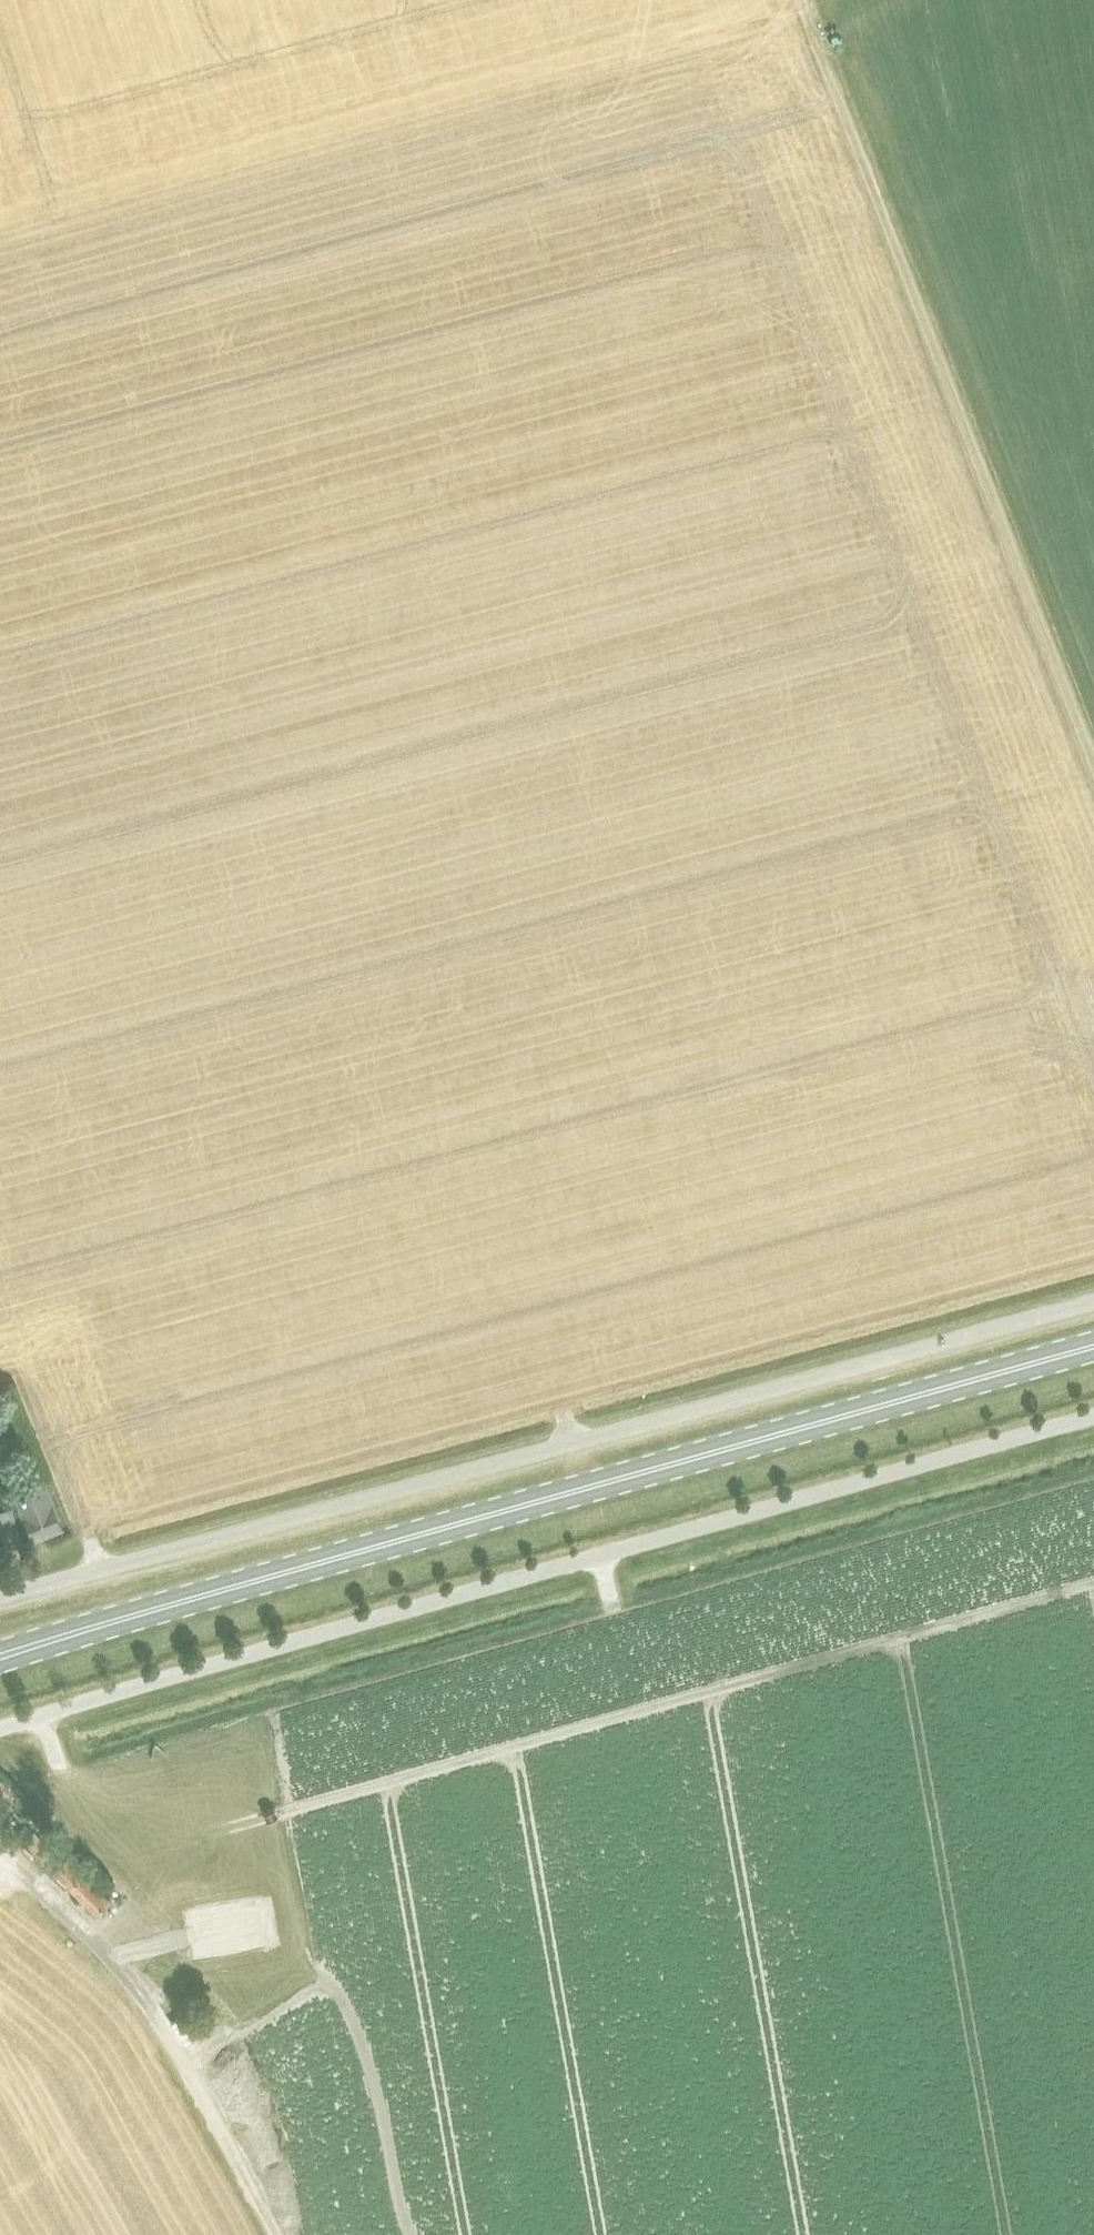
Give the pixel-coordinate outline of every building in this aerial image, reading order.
[(16,1496),(33,1538),(62,1526),(45,1484),(16,1496)] [(25,1824),(12,1838),(19,1845),(24,1841),(69,1887),(84,1873),(60,1849),(55,1854),(33,1832),(25,1824)] [(84,1873),(69,1887),(94,1913),(103,1904),(104,1902),(108,1907),(110,1905),(112,1903),(84,1873)] [(221,1908),(185,1912),(191,1948),(205,1945),(207,1956),(228,1952),(227,1949),(226,1942),(273,1934),(269,1915),(271,1915),(268,1897),(228,1904),(228,1906),(221,1908)]
